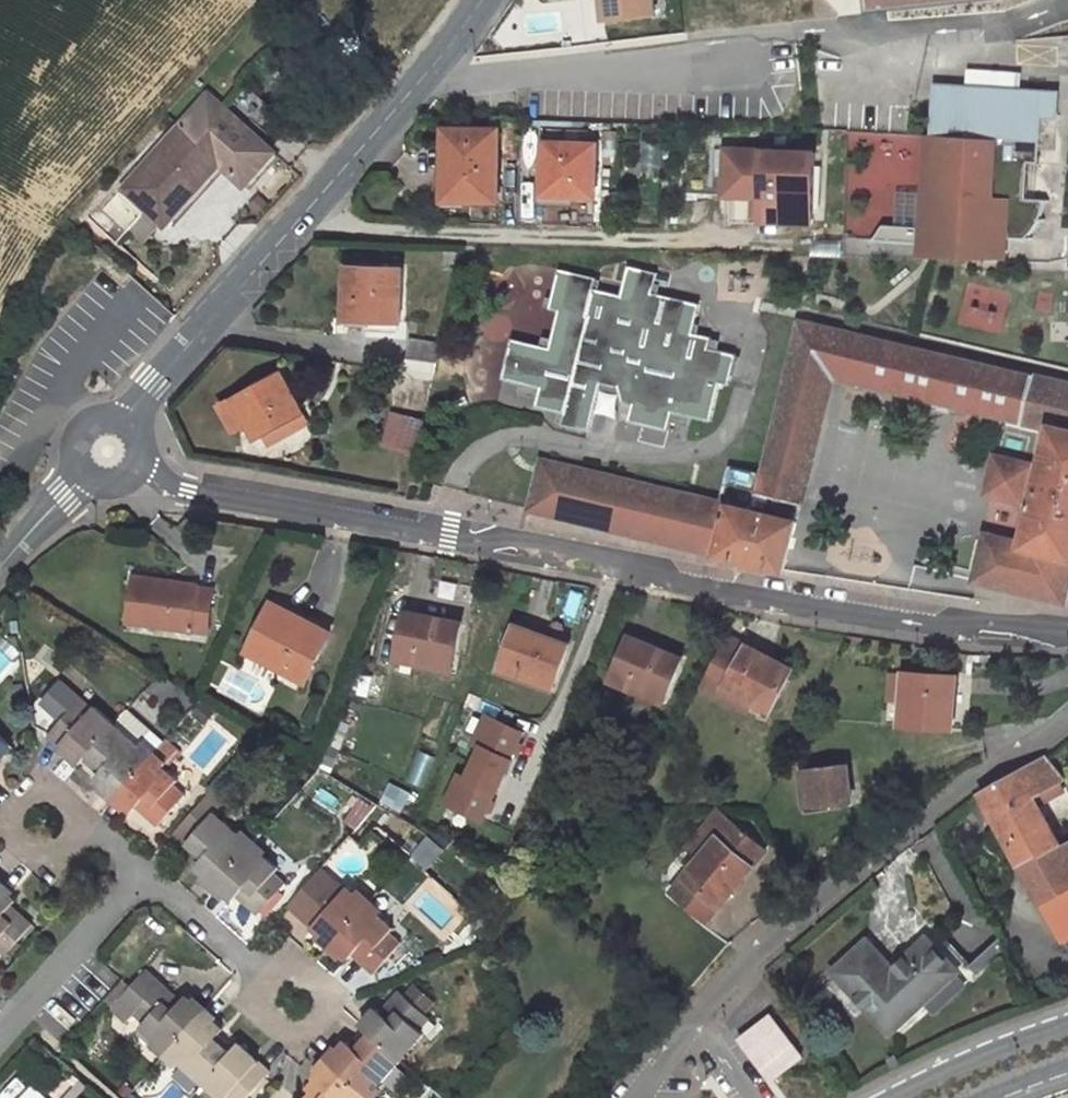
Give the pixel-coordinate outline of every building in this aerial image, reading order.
[(606,19),(657,13),(655,0),(604,0),(606,19)] [(1016,38),(1018,64),(1036,63),(1036,77),(1067,76),(1067,36),(1016,38)] [(967,71),(966,86),(1018,88),(1019,74),(967,71)] [(933,84),(931,135),(1038,140),(1040,115),(1056,116),(1057,90),(1018,88),(966,86),(933,84)] [(227,112),(259,139),(264,133),(257,128),(273,110),(248,88),(227,112)] [(208,96),(182,126),(191,134),(218,104),(208,96)] [(182,126),(127,188),(149,208),(143,214),(155,225),(164,215),(169,220),(219,163),(244,185),(273,152),(259,139),(227,112),(218,104),(191,134),(182,126)] [(497,202),(497,128),(444,128),(443,202),(497,202)] [(882,225),(873,241),(992,247),(993,233),(1004,234),(1004,237),(1025,238),(1033,229),(1039,219),(1042,210),(1044,199),(1025,198),(1027,162),(1038,162),(1039,140),(1038,140),(931,135),(926,228),(882,225)] [(594,196),(595,144),(545,143),(543,195),(594,196)] [(814,152),(724,149),(722,217),(729,217),(728,237),(811,240),(814,152)] [(123,185),(101,210),(127,232),(129,229),(143,214),(149,208),(127,188),(123,185)] [(155,225),(143,214),(129,229),(142,240),(155,225)] [(671,412),(710,420),(719,382),(728,384),(735,357),(707,349),(710,338),(691,333),(698,305),(652,294),(655,274),(628,267),(621,296),(592,289),(594,279),(559,270),(550,309),(558,311),(549,348),(512,340),(503,378),(540,387),(536,405),(565,412),(563,423),(589,428),(600,382),(617,385),(622,402),(632,404),(629,420),(667,430),(671,412)] [(397,322),(400,271),(346,269),(343,319),(397,322)] [(796,321),(787,355),(835,367),(833,376),(1048,427),(1022,542),(984,533),(973,578),(977,579),(1067,601),(1067,596),(1067,384),(796,321)] [(416,361),(414,373),(435,376),(443,346),(411,341),(409,359),(416,361)] [(751,511),(798,522),(833,376),(835,367),(787,355),(785,364),(759,474),(751,511)] [(303,413),(281,373),(222,405),(236,432),(248,425),(257,420),(264,434),(303,413)] [(413,454),(422,419),(392,412),(383,446),(413,454)] [(257,420),(248,425),(255,439),(264,434),(257,420)] [(1026,510),(1033,460),(989,454),(983,505),(1026,510)] [(721,502),(541,460),(530,508),(787,569),(798,522),(751,511),(759,474),(730,467),(721,502)] [(133,585),(158,588),(159,579),(135,575),(133,585)] [(129,620),(207,631),(214,590),(197,588),(198,585),(159,579),(158,588),(133,585),(129,620)] [(331,633),(272,602),(247,651),(285,672),(288,668),(307,678),(331,633)] [(397,657),(447,667),(450,655),(456,656),(463,623),(407,611),(397,657)] [(569,645),(515,625),(499,669),(548,687),(553,675),(558,677),(569,645)] [(730,687),(755,700),(772,709),(793,667),(730,636),(705,685),(725,696),(730,687)] [(682,659),(629,637),(610,681),(659,700),(663,688),(669,691),(682,659)] [(453,668),(456,656),(450,655),(447,667),(453,668)] [(288,668),(285,672),(304,683),(307,678),(288,668)] [(952,727),(957,677),(907,672),(902,722),(952,727)] [(553,675),(548,687),(554,689),(558,677),(553,675)] [(725,696),(750,709),(755,700),(730,687),(725,696)] [(663,688),(659,700),(664,702),(669,691),(663,688)] [(50,736),(80,762),(87,755),(114,724),(96,707),(95,709),(83,698),(50,736)] [(114,724),(87,755),(104,770),(97,778),(116,795),(152,756),(164,742),(127,709),(114,724)] [(484,826),(527,732),(482,713),(468,746),(477,750),(466,776),(455,771),(440,807),(484,826)] [(14,743),(0,730),(0,759),(14,743)] [(152,756),(165,768),(180,752),(166,740),(164,742),(152,756)] [(175,785),(180,780),(165,768),(152,756),(116,795),(134,811),(141,805),(162,824),(188,795),(175,785)] [(1066,780),(1046,756),(982,793),(995,816),(1064,943),(1067,940),(1067,867),(1058,848),(1064,844),(1037,798),(1066,780)] [(852,799),(847,764),(800,771),(806,807),(852,799)] [(216,814),(225,804),(211,792),(175,832),(188,843),(204,858),(200,863),(196,867),(217,885),(252,846),(216,814)] [(986,820),(995,816),(982,793),(974,797),(986,820)] [(730,821),(673,891),(708,920),(765,850),(730,821)] [(1064,844),(1058,848),(1067,867),(1067,842),(1064,844)] [(183,848),(200,863),(204,858),(188,843),(183,848)] [(275,874),(280,870),(252,846),(217,885),(235,901),(240,895),(261,912),(287,884),(275,874)] [(289,906),(330,944),(367,904),(348,886),(345,890),(322,869),(289,906)] [(18,900),(0,885),(0,948),(7,954),(33,925),(12,906),(18,900)] [(391,934),(395,929),(367,904),(330,944),(349,960),(355,953),(376,973),(401,943),(391,934)] [(895,970),(869,942),(835,973),(892,1032),(924,1003),(954,975),(957,972),(928,940),(895,970)] [(142,1028),(168,1050),(203,1011),(186,996),(186,995),(181,1002),(160,982),(162,980),(147,967),(112,1006),(127,1020),(134,1012),(146,1022),(142,1028)] [(965,987),(954,975),(924,1003),(935,1014),(965,987)] [(413,1001),(423,990),(416,984),(406,996),(413,1001)] [(370,1031),(402,1060),(427,1033),(423,1029),(432,1018),(427,1013),(437,1002),(423,990),(413,1001),(406,996),(402,992),(385,1013),(377,1007),(363,1025),(370,1031)] [(224,1030),(203,1011),(168,1050),(204,1084),(233,1051),(217,1037),(224,1030)] [(803,1059),(770,1017),(742,1038),(775,1081),(803,1059)] [(370,1031),(356,1047),(348,1040),(330,1061),(369,1097),(402,1060),(370,1031)] [(204,1084),(220,1097),(248,1097),(271,1072),(240,1044),(233,1051),(204,1084)] [(316,1077),(322,1083),(309,1097),(368,1097),(369,1097),(330,1061),(316,1077)] [(22,1097),(43,1097),(32,1088),(22,1097)]
